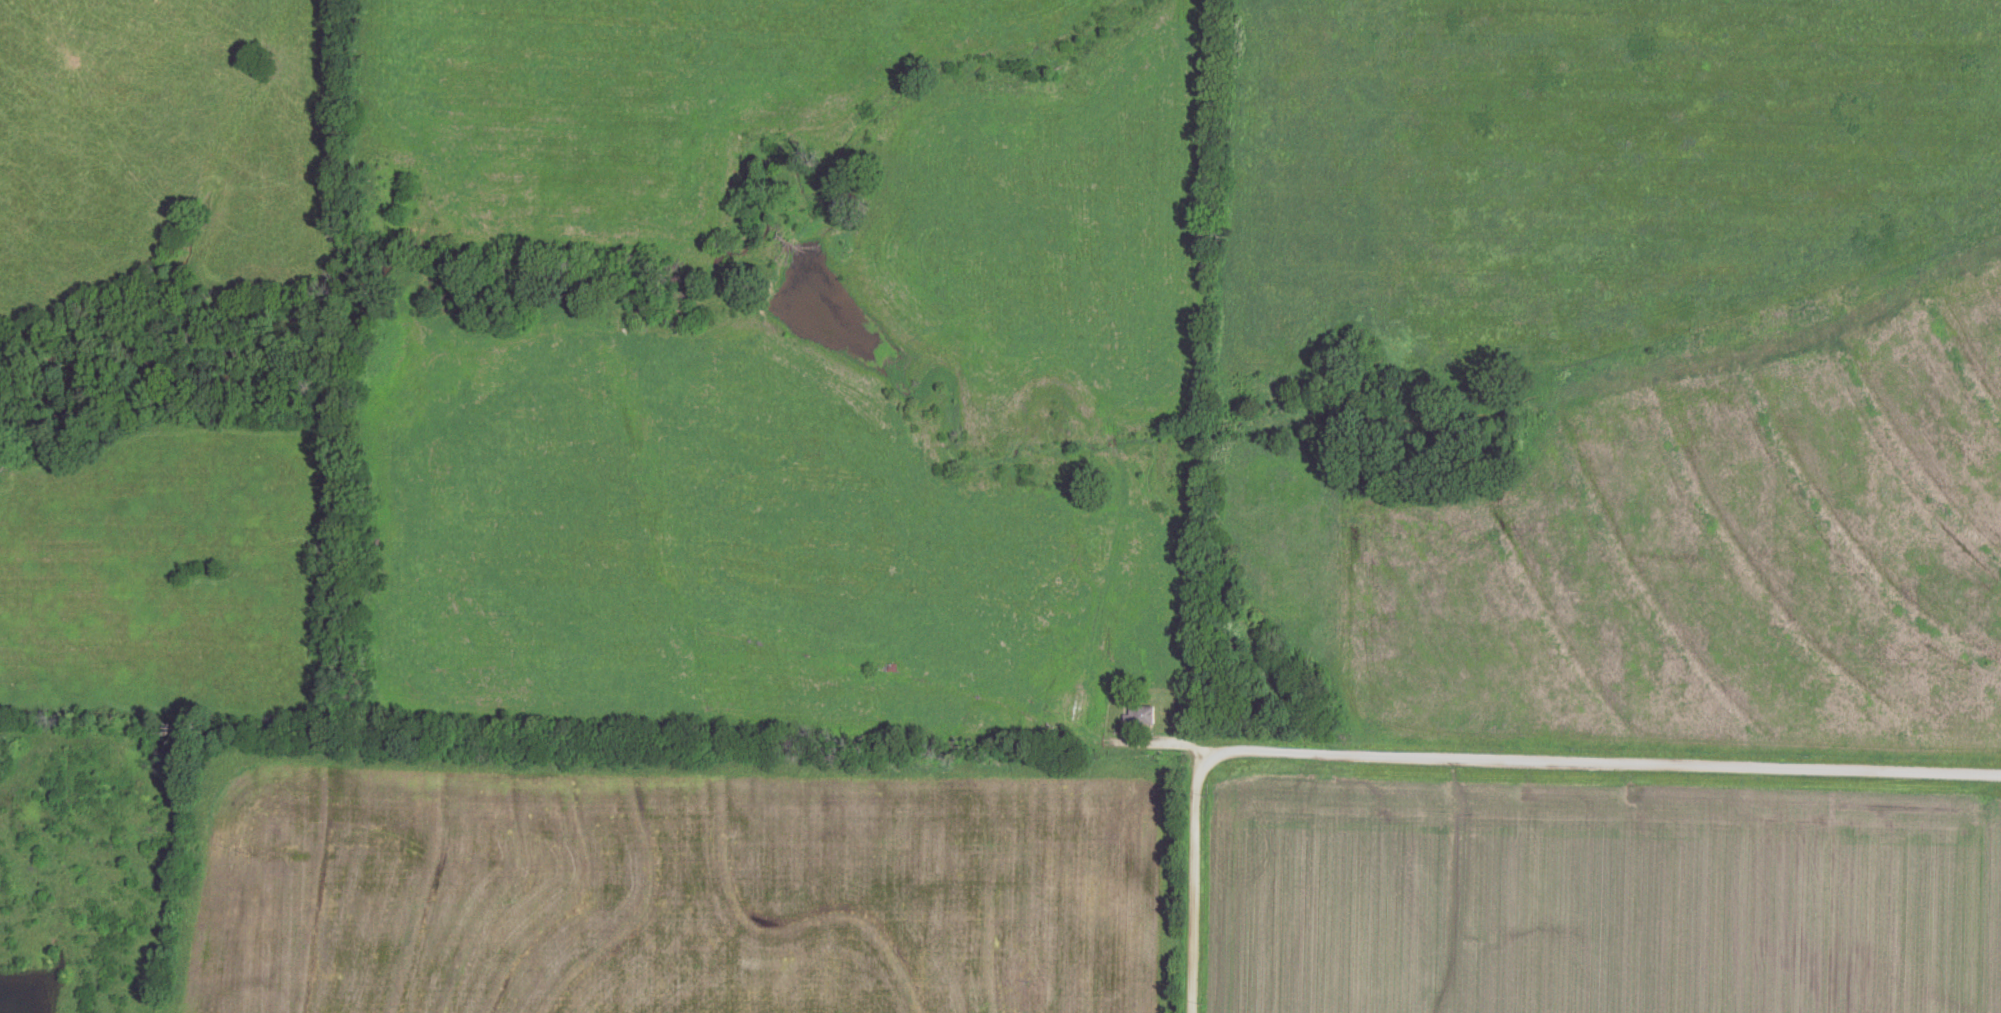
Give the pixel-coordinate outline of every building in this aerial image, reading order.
[(1154,724),(1154,707),(1129,707),(1129,724),(1154,724)]
